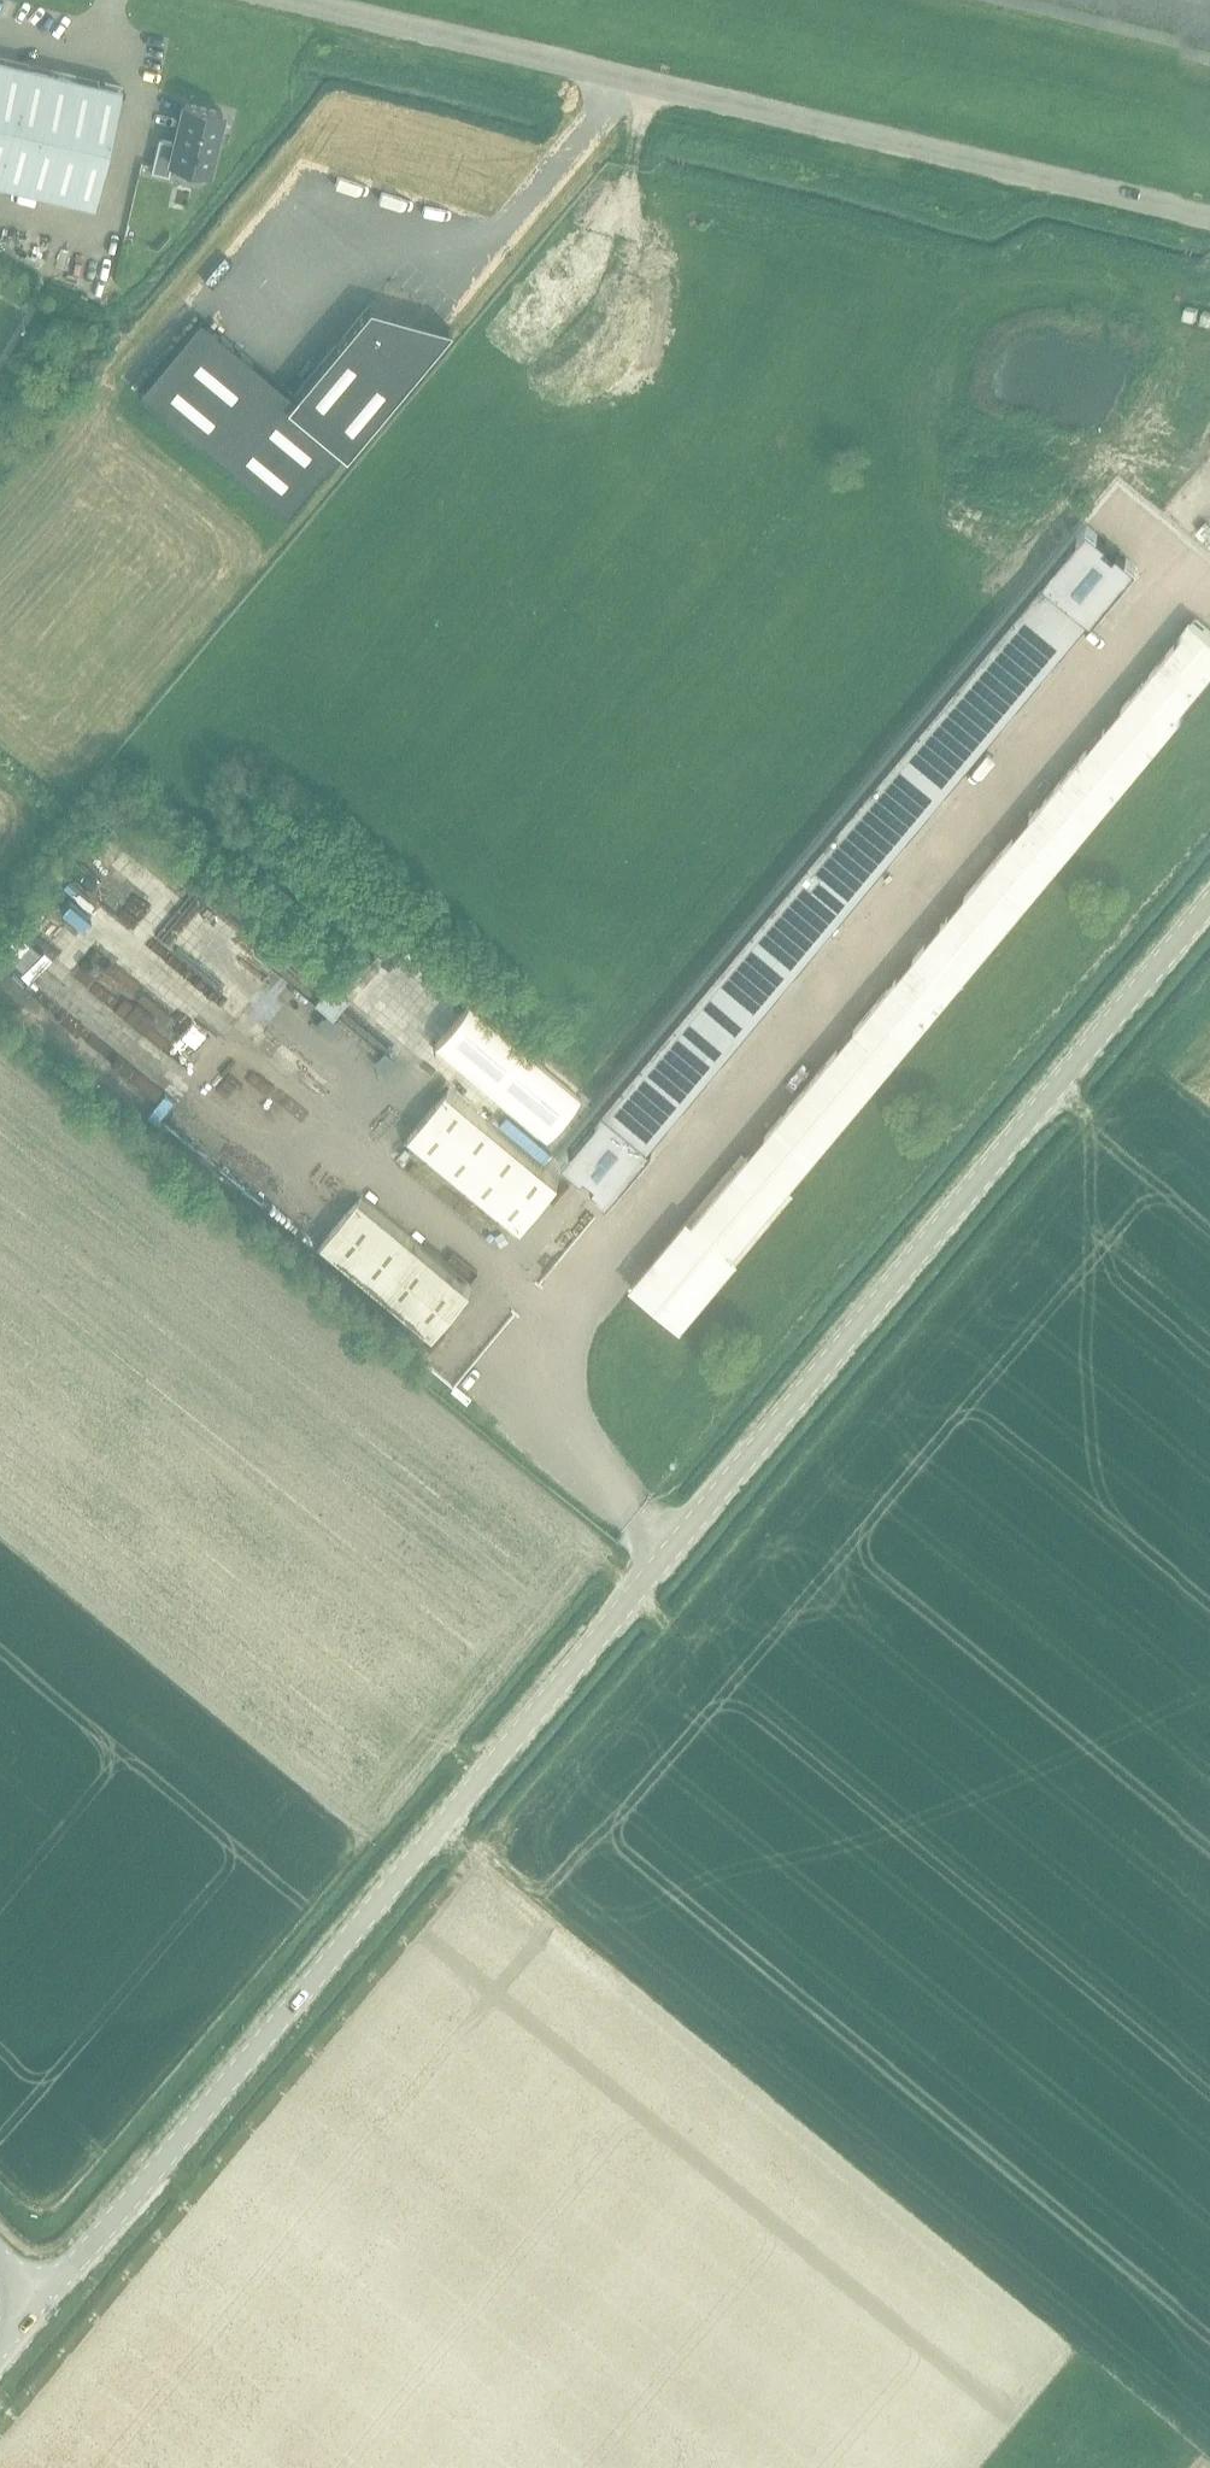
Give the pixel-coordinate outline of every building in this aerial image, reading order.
[(122,87),(0,58),(0,183),(94,205),(122,87)] [(170,161),(208,170),(222,111),(184,102),(175,142),(158,138),(151,171),(167,175),(170,161)] [(372,307),(369,306),(294,396),(199,318),(138,392),(286,515),(339,451),(345,456),(451,329),(448,328),(426,354),(371,308),(372,307)] [(1196,320),(1199,309),(1187,306),(1184,318),(1196,320)] [(1205,310),(1202,322),(1209,324),(1209,311),(1205,310)] [(1087,526),(558,1161),(578,1177),(581,1173),(591,1182),(588,1185),(608,1202),(652,1149),(649,1146),(1088,618),(1091,621),(1136,567),(1116,551),(1113,555),(1103,546),(1106,542),(1087,526)] [(694,1221),(687,1215),(629,1284),(678,1329),(1209,689),(1209,629),(1196,618),(694,1221)] [(12,940),(9,943),(16,950),(9,958),(23,971),(34,958),(38,953),(17,934),(12,940)] [(400,1030),(425,1048),(436,1032),(411,1014),(400,1030)] [(560,1182),(449,1090),(402,1146),(514,1238),(560,1182)] [(425,1344),(471,1288),(360,1196),(314,1251),(425,1344)]
